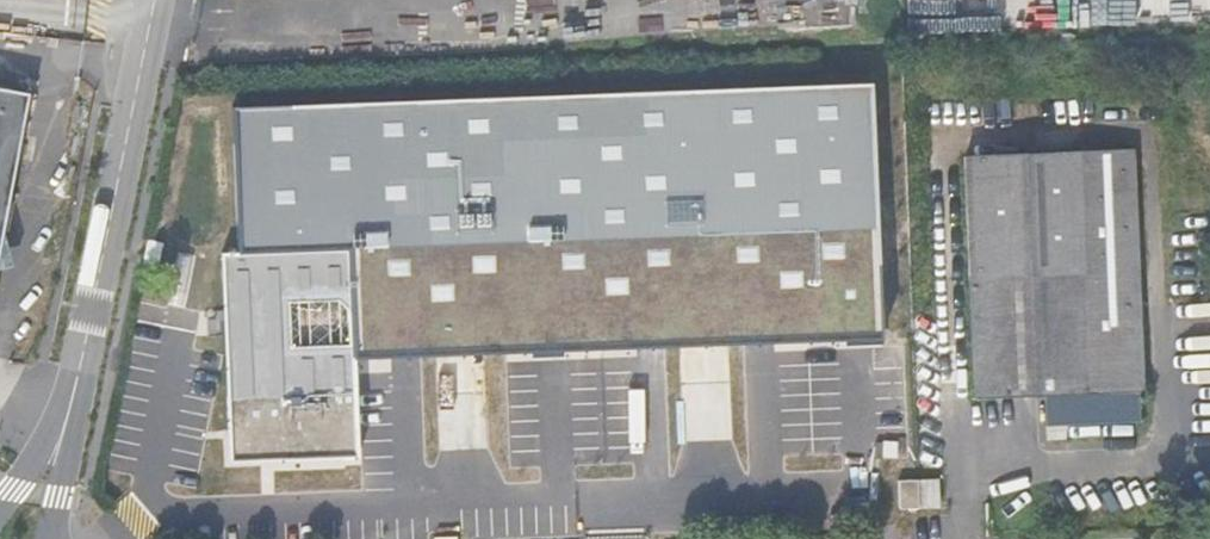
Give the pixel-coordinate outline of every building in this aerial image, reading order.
[(8,23),(7,36),(32,38),(33,25),(8,23)] [(850,54),(819,55),(819,65),(850,64),(850,54)] [(34,99),(0,92),(0,274),(34,99)] [(353,459),(353,415),(359,415),(358,397),(424,395),(421,288),(420,266),(415,109),(229,114),(230,155),(234,258),(223,257),(232,464),(353,459)] [(813,473),(852,471),(840,157),(836,157),(836,150),(829,150),(830,157),(627,165),(630,256),(778,250),(784,401),(637,407),(640,479),(797,473),(813,473)] [(1048,428),(1144,424),(1143,393),(1149,392),(1139,157),(965,163),(975,402),(1047,400),(1048,428)] [(435,299),(445,286),(420,266),(421,288),(435,299)] [(798,484),(814,483),(813,473),(797,473),(798,484)] [(902,511),(939,509),(938,479),(901,481),(902,511)]
